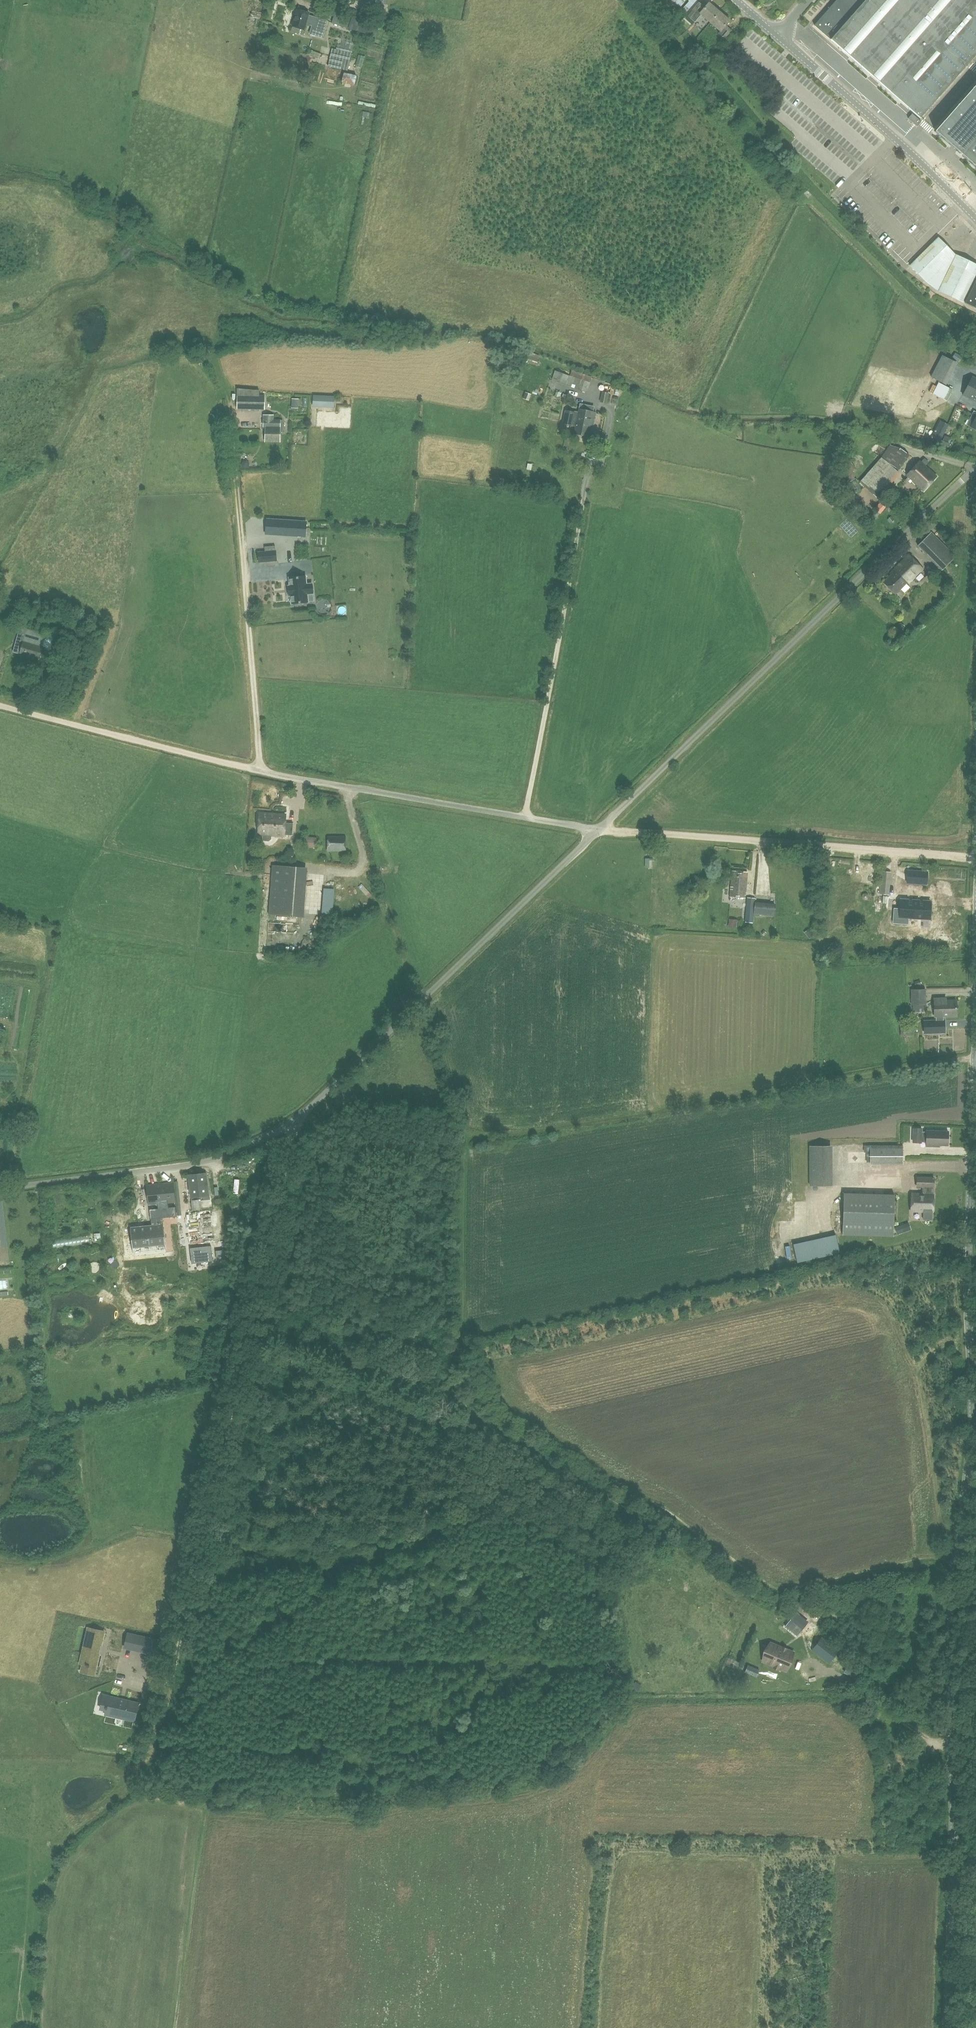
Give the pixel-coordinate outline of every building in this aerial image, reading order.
[(697,0),(689,0),(688,1),(682,9),(686,12),(697,0)] [(830,39),(920,118),(975,54),(975,0),(837,0),(814,25),(830,39)] [(708,3),(704,7),(699,2),(687,16),(695,22),(701,14),(711,22),(719,12),(708,3)] [(304,29),(305,23),(312,25),(309,34),(322,38),(327,21),(308,15),(309,13),(297,10),(293,26),(304,29)] [(729,21),(719,12),(711,22),(720,30),(717,33),(724,38),(731,30),(725,25),(729,21)] [(350,17),(335,13),(331,23),(346,28),(350,17)] [(352,16),(349,28),(375,36),(379,24),(352,16)] [(312,46),(310,54),(321,56),(323,48),(312,46)] [(332,48),(328,66),(348,71),(352,53),(332,48)] [(341,82),(353,85),(356,76),(344,73),(341,82)] [(935,131),(975,167),(975,84),(935,131)] [(963,303),(975,309),(975,264),(955,254),(938,237),(909,265),(917,274),(938,291),(963,303)] [(528,355),(526,362),(536,365),(539,355),(530,352),(529,356),(528,355)] [(942,355),(930,377),(946,385),(957,363),(942,355)] [(555,370),(552,380),(586,392),(592,377),(572,370),(570,375),(555,370)] [(973,377),(964,395),(975,401),(975,379),(973,377)] [(938,383),(936,386),(934,384),(930,391),(933,393),(932,394),(947,401),(952,390),(938,383)] [(602,391),(600,402),(607,403),(608,393),(602,391)] [(311,404),(311,393),(306,393),(306,394),(297,394),(297,403),(311,404)] [(237,409),(265,410),(265,395),(237,394),(237,409)] [(311,406),(331,407),(332,399),(312,398),(311,406)] [(573,412),(571,420),(576,421),(574,433),(591,436),(595,412),(579,409),(578,413),(573,412)] [(278,420),(263,420),(263,426),(266,426),(265,441),(279,441),(280,426),(278,426),(278,420)] [(939,420),(933,431),(941,435),(947,424),(939,420)] [(948,443),(950,437),(944,435),(942,441),(948,443)] [(859,482),(877,499),(899,473),(881,456),(859,482)] [(928,462),(924,458),(921,462),(919,461),(906,475),(923,490),(936,476),(925,465),(928,462)] [(840,481),(844,487),(853,480),(848,475),(856,469),(852,463),(839,474),(842,479),(840,481)] [(874,509),(880,514),(886,508),(880,503),(874,509)] [(266,519),(265,533),(305,536),(306,522),(266,519)] [(916,546),(941,569),(954,556),(929,532),(916,546)] [(258,562),(277,561),(276,550),(257,552),(258,562)] [(895,570),(883,582),(895,594),(907,582),(908,583),(922,569),(907,555),(894,569),(895,570)] [(312,593),(311,583),(305,584),(304,576),(288,577),(289,585),(287,586),(288,595),(290,595),(291,603),(307,601),(306,593),(312,593)] [(28,640),(42,640),(41,624),(28,625),(28,640)] [(23,640),(19,655),(38,660),(43,646),(23,640)] [(264,840),(268,840),(270,839),(270,835),(283,835),(285,815),(274,814),(274,815),(271,815),(271,814),(260,813),(258,834),(263,834),(263,838),(264,840)] [(344,851),(345,835),(328,835),(326,851),(344,851)] [(305,836),(303,847),(315,848),(316,837),(305,836)] [(296,878),(297,867),(273,865),(272,876),(296,878)] [(932,872),(912,870),(911,882),(931,884),(932,872)] [(745,897),(747,872),(732,871),(730,896),(745,897)] [(343,890),(343,880),(334,880),(334,884),(337,884),(337,890),(343,890)] [(333,889),(324,889),(322,918),(331,918),(333,889)] [(754,898),(747,897),(745,921),(753,922),(754,898)] [(922,902),(918,902),(919,901),(911,900),(911,902),(908,901),(908,900),(900,899),(899,909),(893,908),(892,923),(906,924),(907,918),(928,919),(930,901),(922,901),(922,902)] [(766,905),(766,916),(773,916),(774,905),(766,905)] [(304,932),(293,933),(293,938),(318,936),(317,926),(304,926),(304,932)] [(926,989),(911,989),(911,1004),(912,1004),(913,1011),(923,1012),(923,1004),(926,1004),(926,989)] [(943,998),(934,998),(934,1001),(934,1016),(935,1016),(944,1016),(956,1016),(956,1002),(943,1002),(943,998)] [(935,1020),(924,1020),(924,1032),(944,1032),(944,1016),(935,1016),(935,1020)] [(900,1036),(914,1036),(913,1026),(910,1026),(910,1022),(900,1023),(900,1036)] [(921,1143),(921,1142),(926,1142),(926,1146),(934,1146),(934,1145),(947,1145),(948,1132),(926,1131),(926,1132),(921,1132),(921,1129),(913,1128),(913,1142),(921,1143)] [(832,1186),(832,1145),(809,1145),(809,1185),(832,1186)] [(870,1145),(870,1164),(903,1164),(903,1145),(870,1145)] [(910,1158),(940,1158),(940,1150),(911,1149),(910,1158)] [(188,1174),(191,1198),(209,1195),(206,1172),(188,1174)] [(922,1186),(922,1194),(912,1193),(911,1211),(924,1212),(923,1219),(931,1219),(931,1212),(933,1212),(934,1178),(917,1177),(917,1186),(922,1186)] [(174,1202),(172,1183),(147,1185),(149,1204),(174,1202)] [(894,1194),(844,1193),(843,1235),(893,1236),(894,1194)] [(192,1210),(202,1209),(201,1199),(191,1200),(192,1210)] [(162,1222),(161,1217),(176,1215),(175,1207),(150,1209),(151,1223),(128,1225),(130,1247),(163,1244),(161,1222),(162,1222)] [(193,1229),(202,1229),(202,1219),(193,1218),(193,1229)] [(895,1227),(897,1234),(911,1229),(908,1222),(895,1227)] [(106,1232),(114,1232),(115,1224),(106,1224),(106,1232)] [(797,1262),(840,1253),(836,1234),(793,1243),(797,1262)] [(782,1258),(786,1247),(781,1245),(777,1256),(782,1258)] [(211,1246),(190,1248),(192,1263),(212,1261),(211,1246)] [(225,1257),(224,1249),(216,1250),(217,1258),(225,1257)] [(809,1621),(796,1611),(787,1623),(795,1629),(796,1627),(801,1631),(809,1621)] [(84,1653),(82,1663),(86,1664),(86,1665),(89,1666),(89,1665),(96,1666),(94,1673),(94,1674),(95,1674),(96,1667),(99,1653),(98,1653),(100,1645),(101,1645),(104,1631),(87,1627),(82,1653),(84,1653)] [(134,1646),(136,1635),(127,1633),(125,1644),(134,1646)] [(829,1663),(839,1650),(823,1637),(812,1650),(829,1663)] [(146,1653),(155,1655),(158,1640),(150,1638),(146,1653)] [(795,1651),(770,1641),(761,1662),(773,1666),(772,1667),(779,1670),(779,1669),(786,1672),(795,1651)] [(760,1669),(748,1664),(745,1672),(757,1676),(760,1669)] [(134,1721),(138,1704),(120,1699),(109,1696),(107,1706),(106,1706),(105,1708),(106,1708),(106,1709),(105,1714),(134,1721)]
